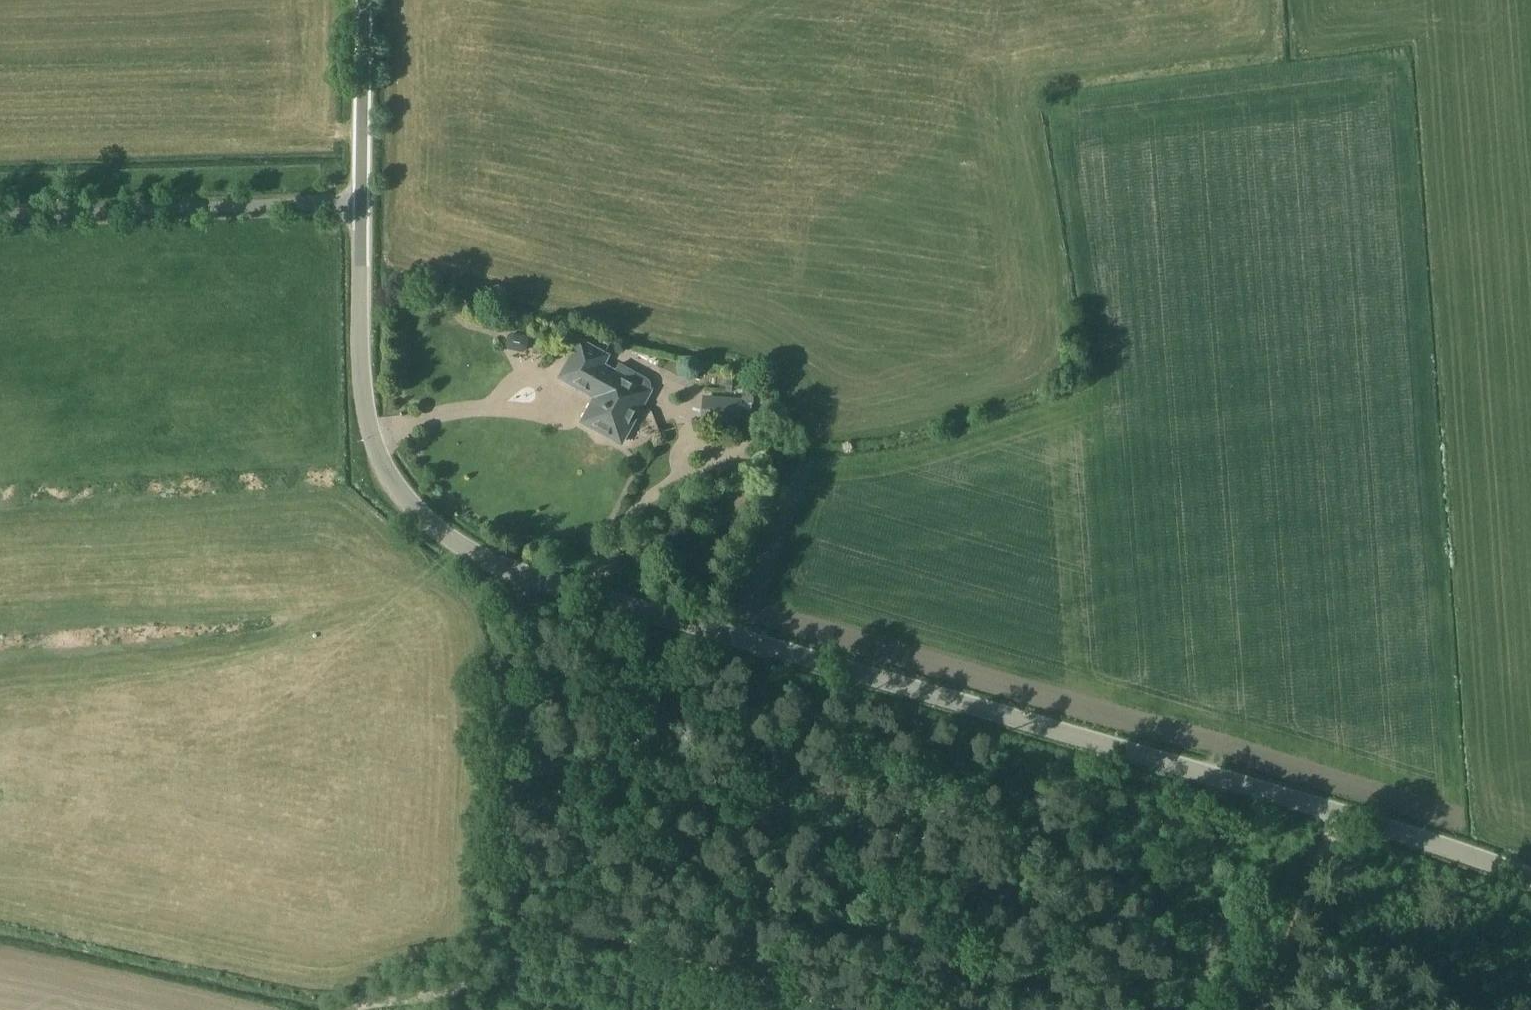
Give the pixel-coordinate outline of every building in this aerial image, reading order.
[(581,343),(561,378),(592,395),(598,394),(601,395),(602,399),(600,401),(594,403),(585,420),(596,426),(597,430),(599,434),(603,436),(607,436),(612,435),(623,441),(650,393),(648,392),(650,388),(650,383),(649,381),(645,378),(620,364),(614,373),(602,366),(607,357),(581,343)] [(742,400),(702,395),(699,423),(739,428),(742,400)]
